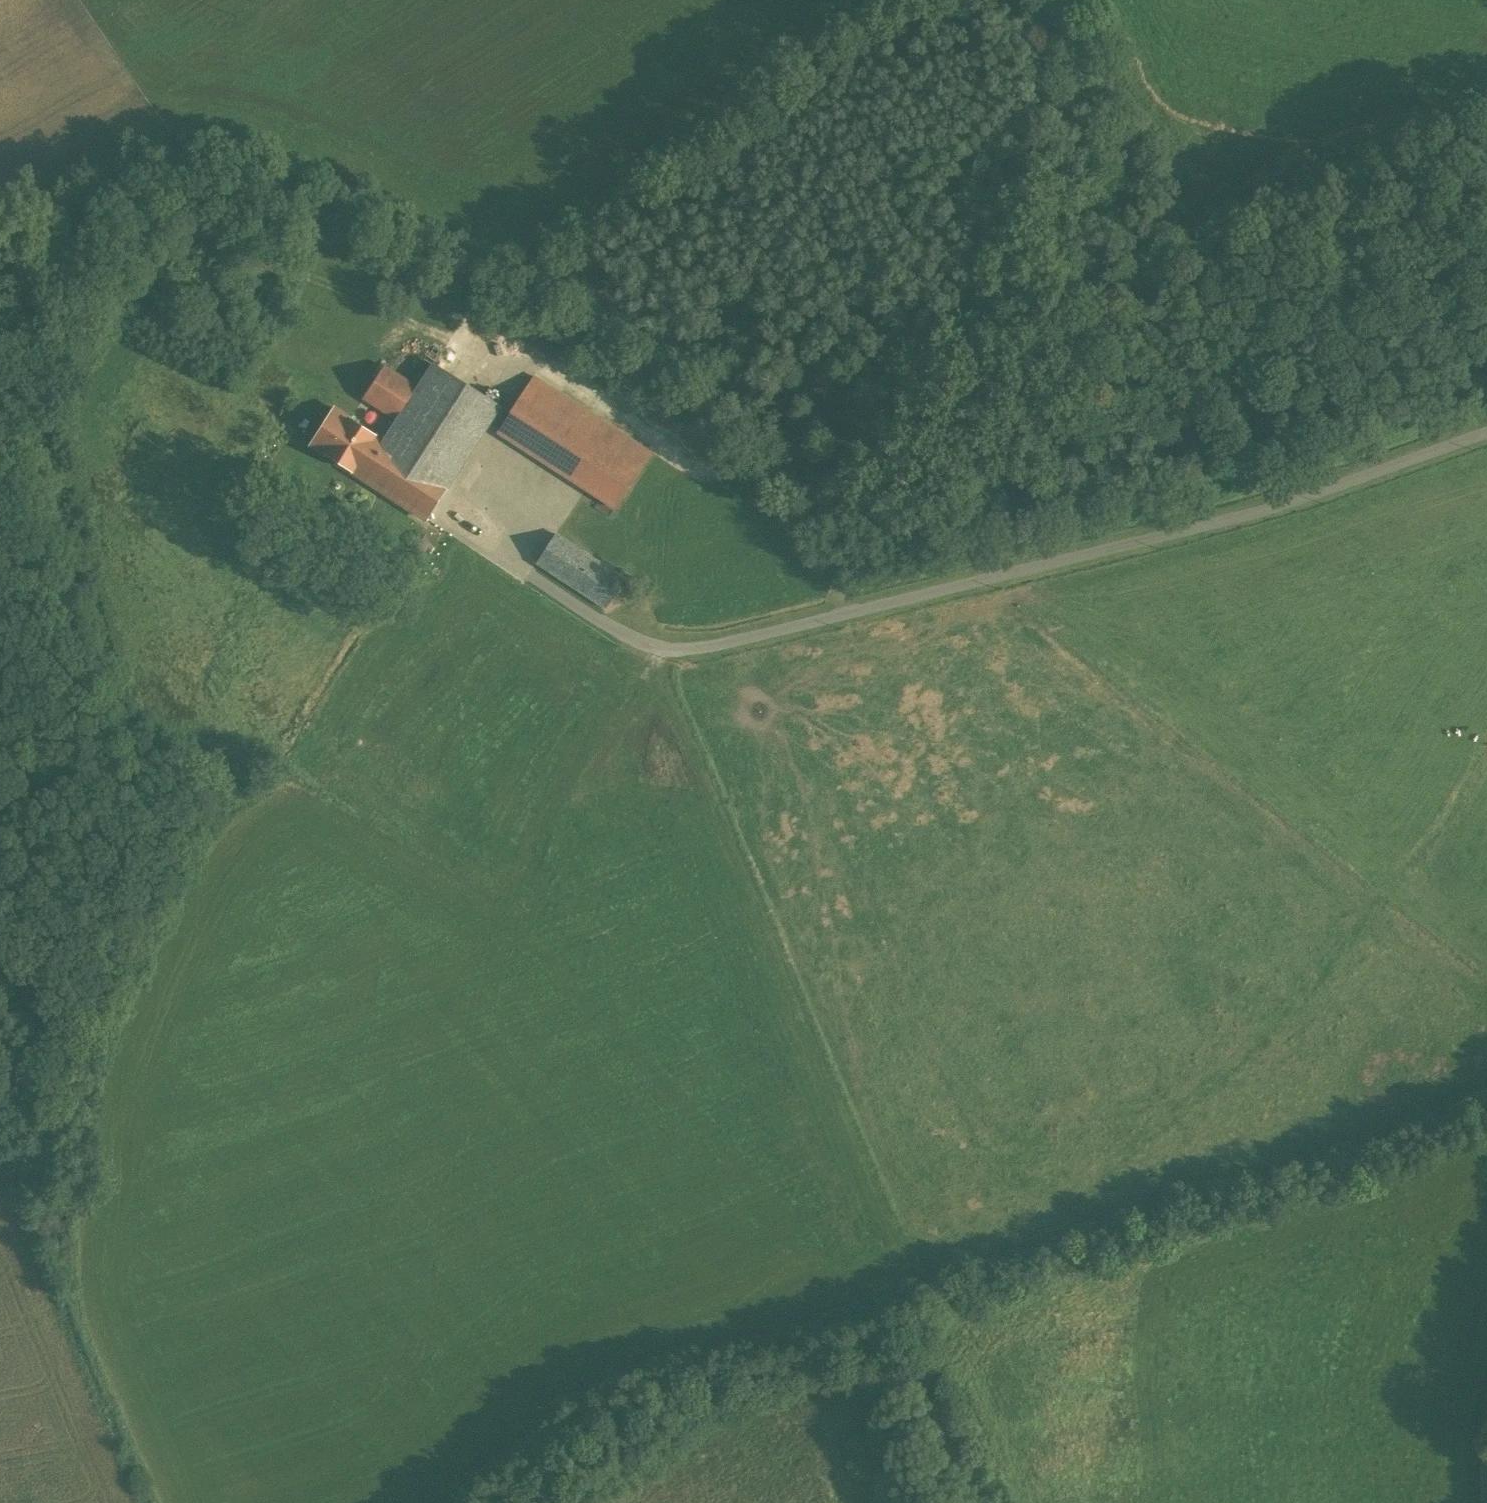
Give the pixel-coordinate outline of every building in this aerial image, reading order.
[(385,441),(395,448),(372,484),(426,520),(499,406),(433,365),(418,388),(383,366),(364,398),(398,419),(385,441)] [(652,453),(592,414),(533,376),(497,431),(616,508),(652,453)] [(385,441),(333,408),(310,444),(372,484),(395,448),(385,441)] [(625,579),(556,533),(536,562),(606,608),(625,579)]
